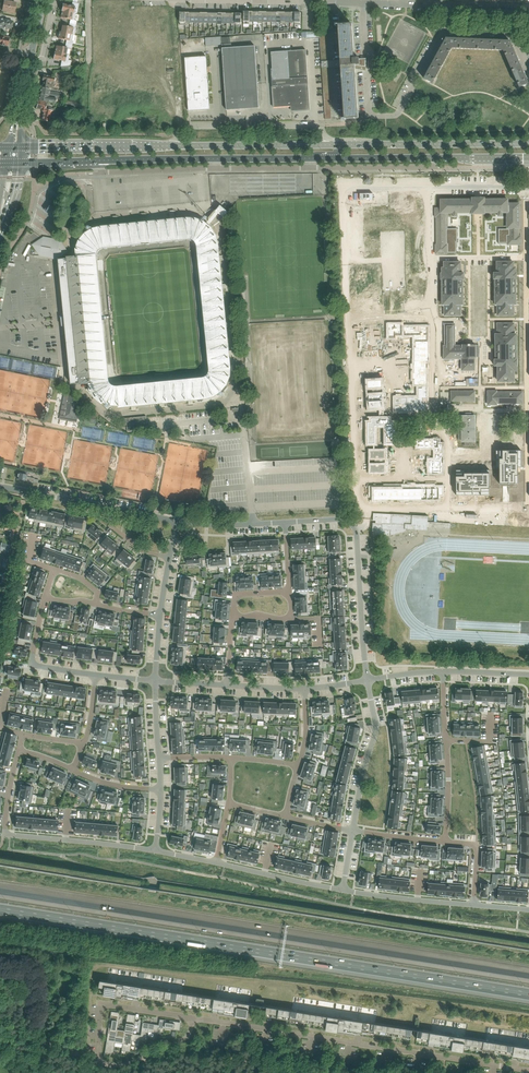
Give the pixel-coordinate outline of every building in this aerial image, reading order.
[(14,13),(16,3),(4,1),(1,0),(0,4),(0,5),(4,5),(2,11),(14,13)] [(61,11),(62,11),(74,13),(75,7),(78,7),(79,3),(77,3),(78,0),(73,0),(72,2),(72,6),(63,4),(61,11)] [(62,11),(61,17),(70,19),(69,23),(76,24),(81,25),(82,23),(76,22),(77,21),(74,20),(76,13),(74,13),(62,11)] [(4,28),(4,27),(11,28),(12,21),(8,20),(9,20),(0,18),(0,27),(4,28)] [(75,28),(76,24),(69,23),(69,27),(62,25),(61,32),(73,34),(73,35),(75,35),(76,28),(75,28)] [(342,60),(335,61),(336,67),(342,66),(346,118),(346,119),(344,119),(343,119),(346,119),(357,118),(357,117),(354,69),(355,69),(363,70),(366,70),(367,62),(366,58),(363,58),(361,58),(359,59),(359,58),(356,59),(355,59),(353,59),(351,25),(351,24),(340,25),(336,25),(336,26),(338,25),(340,25),(340,26),(342,60)] [(66,40),(66,44),(72,45),(73,41),(72,41),(73,35),(73,34),(61,32),(60,31),(58,38),(66,40)] [(8,47),(10,37),(0,35),(0,45),(8,47)] [(221,36),(205,37),(206,46),(222,45),(222,44),(222,38),(221,36)] [(516,80),(517,82),(519,87),(528,83),(525,76),(526,76),(525,73),(524,73),(518,60),(519,59),(518,57),(517,57),(510,41),(506,41),(506,40),(503,40),(503,41),(488,40),(488,39),(485,39),(485,40),(470,39),(471,38),(468,38),(468,39),(453,38),(453,37),(450,37),(450,38),(446,38),(438,54),(437,53),(435,56),(436,56),(429,69),(428,69),(427,71),(428,72),(424,79),(433,83),(435,78),(436,77),(452,48),(503,50),(516,80)] [(56,46),(55,52),(66,54),(67,48),(72,49),(72,45),(66,44),(65,47),(56,46)] [(232,47),(222,48),(226,110),(227,110),(227,109),(246,108),(246,102),(258,101),(259,108),(255,46),(232,47)] [(310,110),(306,50),(288,51),(290,78),(272,79),(274,107),(291,106),(292,111),(310,109),(310,110)] [(271,69),(272,79),(290,78),(288,51),(271,52),(272,69),(271,69)] [(54,52),(53,59),(62,61),(60,67),(70,66),(71,60),(68,60),(69,55),(66,54),(55,52),(54,52)] [(189,110),(207,109),(210,109),(206,56),(185,58),(189,110)] [(42,86),(53,88),(55,78),(44,75),(43,80),(44,80),(42,86)] [(41,87),(40,94),(63,98),(64,93),(54,92),(54,93),(50,92),(50,89),(41,87)] [(49,97),(40,95),(38,100),(55,104),(57,98),(49,97)] [(46,103),(38,101),(37,108),(42,109),(42,110),(43,112),(42,120),(50,122),(52,111),(54,111),(55,109),(46,107),(46,103)] [(51,205),(53,207),(59,199),(56,197),(51,205)] [(441,208),(435,208),(435,217),(437,217),(437,245),(436,245),(436,254),(447,254),(447,253),(457,253),(457,244),(454,244),(454,242),(457,242),(457,233),(454,233),(454,228),(448,228),(448,212),(453,212),(453,214),(453,216),(457,216),(457,212),(458,212),(470,212),(472,212),(472,214),(475,214),(478,214),(481,214),(484,214),(484,212),(498,212),(498,216),(502,216),(502,212),(507,212),(507,228),(498,229),(498,243),(508,243),(508,245),(521,245),(521,236),(519,236),(519,228),(519,204),(508,204),(508,199),(484,200),(484,198),(483,198),(482,198),(478,198),(474,198),(473,198),(472,198),(472,200),(441,200),(441,208)] [(216,219),(220,214),(227,219),(232,212),(222,204),(213,217),(216,219)] [(366,209),(357,209),(357,221),(366,221),(366,209)] [(111,383),(109,380),(99,381),(95,381),(96,387),(92,389),(93,389),(92,390),(103,402),(103,401),(107,395),(107,394),(108,394),(110,390),(127,389),(128,395),(128,396),(129,404),(205,398),(214,396),(219,392),(222,389),(226,384),(227,382),(230,376),(231,373),(229,345),(216,233),(211,227),(203,219),(194,217),(186,216),(139,219),(139,222),(139,223),(139,224),(140,224),(140,225),(140,233),(141,233),(141,237),(141,242),(189,237),(193,238),(195,240),(196,243),(209,365),(209,372),(206,375),(203,376),(128,384),(125,384),(115,385),(114,384),(111,383)] [(113,225),(111,225),(110,222),(106,223),(101,223),(102,228),(101,228),(95,230),(94,230),(93,230),(93,231),(90,233),(87,235),(86,235),(81,241),(79,246),(78,248),(77,249),(78,250),(78,254),(78,257),(90,256),(96,255),(96,254),(96,253),(97,252),(97,251),(97,250),(98,249),(99,248),(100,248),(100,247),(101,247),(102,246),(103,246),(141,242),(141,237),(141,233),(140,233),(140,225),(140,224),(139,224),(139,223),(139,222),(139,219),(120,221),(120,224),(118,224),(113,225)] [(373,235),(359,236),(360,243),(364,242),(364,246),(374,245),(373,235)] [(44,237),(42,238),(32,244),(40,256),(45,252),(48,257),(53,254),(57,259),(68,251),(60,240),(55,243),(52,239),(47,242),(44,237)] [(364,249),(360,250),(360,257),(374,256),(374,245),(364,246),(364,249)] [(61,259),(59,259),(59,261),(59,269),(60,271),(60,278),(61,279),(61,280),(61,282),(61,283),(61,286),(61,287),(61,288),(62,289),(62,291),(62,293),(62,295),(62,297),(62,298),(63,301),(63,302),(63,304),(63,306),(63,307),(63,308),(64,310),(64,312),(64,313),(64,314),(64,317),(65,326),(65,328),(66,329),(66,331),(66,333),(66,335),(66,336),(66,337),(67,338),(67,341),(67,342),(67,344),(67,345),(67,346),(68,348),(68,350),(68,352),(68,353),(68,354),(68,355),(68,356),(68,357),(69,360),(69,361),(69,364),(70,371),(70,374),(71,383),(71,384),(81,383),(88,382),(89,386),(91,386),(92,388),(92,389),(92,390),(93,389),(92,389),(96,387),(95,381),(99,381),(109,380),(96,255),(90,256),(78,257),(72,258),(68,258),(61,259)] [(442,273),(441,273),(441,279),(442,279),(443,304),(445,304),(445,315),(461,315),(461,304),(463,304),(462,279),(464,279),(464,273),(460,273),(460,262),(444,262),(444,268),(442,268),(442,273)] [(497,273),(494,273),(494,279),(495,279),(496,304),(498,304),(498,315),(514,315),(514,304),(516,304),(515,279),(517,279),(517,272),(515,272),(515,267),(513,267),(513,262),(497,262),(497,273)] [(375,264),(361,265),(361,273),(365,273),(366,276),(375,275),(375,264)] [(366,279),(361,280),(362,286),(376,286),(375,275),(366,276),(366,279)] [(376,286),(362,286),(362,293),(367,293),(367,296),(377,296),(376,286)] [(367,300),(363,300),(363,307),(377,306),(377,296),(367,296),(367,300)] [(496,359),(495,359),(495,366),(498,366),(498,381),(514,381),(514,370),(516,370),(516,365),(518,365),(517,359),(516,359),(516,334),(514,334),(514,323),(498,323),(498,334),(496,334),(496,359)] [(445,346),(444,346),(444,358),(445,358),(445,361),(448,361),(448,377),(467,377),(467,370),(475,370),(475,357),(476,357),(479,357),(479,345),(476,345),(463,345),(463,346),(455,346),(455,324),(445,324),(445,346)] [(378,326),(364,327),(365,334),(369,334),(369,338),(379,337),(378,326)] [(415,327),(404,327),(404,333),(405,333),(405,335),(404,335),(414,335),(417,335),(428,335),(428,327),(420,327),(421,331),(415,331),(415,327)] [(369,341),(365,341),(366,348),(379,347),(379,337),(369,338),(369,341)] [(381,380),(368,381),(368,388),(372,388),(374,387),(375,391),(382,391),(382,390),(382,387),(383,387),(383,380),(381,380)] [(419,387),(418,387),(418,397),(418,400),(419,400),(419,411),(427,411),(427,403),(423,403),(423,398),(427,398),(427,387),(420,387),(420,388),(419,388),(419,387)] [(103,401),(103,402),(107,403),(111,405),(115,405),(119,405),(119,406),(119,405),(128,404),(128,405),(129,404),(128,396),(128,395),(127,389),(110,390),(108,394),(107,394),(107,395),(103,401)] [(372,395),(368,395),(369,402),(380,401),(382,401),(385,401),(384,390),(382,390),(382,391),(375,391),(375,394),(372,395)] [(451,391),(451,401),(475,401),(475,391),(451,391)] [(497,391),(488,391),(488,404),(497,404),(497,403),(523,403),(522,392),(497,392),(497,391)] [(84,398),(81,398),(65,395),(61,415),(60,418),(76,421),(77,419),(80,419),(81,416),(84,398)] [(462,418),(458,418),(458,439),(462,439),(462,441),(465,441),(465,445),(473,445),(473,441),(475,441),(475,416),(471,416),(471,414),(466,414),(466,416),(462,416),(462,418)] [(465,470),(456,470),(456,474),(456,478),(456,483),(456,484),(456,495),(490,495),(490,488),(503,488),(503,486),(509,486),(509,488),(518,488),(518,484),(518,467),(521,467),(521,450),(496,450),(496,467),(500,467),(500,470),(490,470),(472,470),(469,470),(468,470),(465,470)] [(386,451),(371,451),(371,458),(375,458),(377,458),(377,461),(386,461),(386,451)] [(375,465),(371,465),(371,472),(387,472),(387,461),(386,461),(377,461),(377,465),(375,465)] [(18,473),(17,479),(29,481),(33,482),(34,482),(38,482),(39,480),(34,479),(34,478),(30,478),(26,477),(27,474),(18,473)] [(380,487),(371,487),(371,495),(374,495),(374,500),(380,500),(380,487)] [(433,487),(433,499),(439,499),(439,495),(442,495),(442,487),(433,487)] [(26,511),(25,519),(28,519),(29,518),(34,519),(35,519),(36,509),(34,508),(34,507),(31,507),(31,508),(30,508),(30,511),(26,511)] [(34,519),(34,521),(40,523),(42,510),(37,509),(36,509),(35,519),(34,519)] [(42,510),(40,523),(46,524),(48,511),(42,510)] [(48,511),(46,524),(52,525),(54,512),(48,511)] [(54,512),(52,525),(57,526),(60,513),(54,512)] [(60,513),(57,526),(63,527),(64,524),(66,515),(63,514),(63,513),(60,512),(60,513)] [(399,520),(416,521),(428,522),(428,516),(373,513),(373,519),(399,520)] [(66,519),(64,528),(75,530),(77,516),(73,516),(70,515),(70,516),(69,520),(66,519)] [(77,516),(75,530),(85,532),(87,523),(84,522),(84,519),(84,518),(82,518),(82,517),(77,516)] [(444,523),(428,522),(416,521),(416,524),(405,524),(405,523),(391,522),(391,524),(378,523),(376,523),(373,523),(372,536),(390,537),(391,535),(393,534),(393,535),(405,532),(405,529),(415,530),(416,525),(418,525),(427,527),(450,528),(451,523),(444,523)] [(89,531),(88,531),(92,534),(90,537),(95,541),(96,541),(98,543),(102,538),(100,536),(102,533),(100,530),(96,527),(93,525),(89,531)] [(5,526),(5,529),(13,531),(11,540),(13,540),(16,528),(5,526)] [(332,536),(328,537),(329,544),(341,544),(340,538),(339,536),(336,536),(335,536),(332,536)] [(102,538),(98,543),(107,550),(113,541),(110,538),(110,539),(108,537),(107,537),(105,540),(102,538)] [(113,541),(107,550),(115,556),(119,551),(116,549),(119,546),(117,544),(113,541)] [(234,546),(231,547),(231,556),(241,555),(241,554),(240,542),(240,541),(237,541),(237,542),(234,542),(234,543),(234,546)] [(329,544),(328,544),(328,552),(329,552),(330,555),(336,555),(336,552),(336,551),(340,551),(340,549),(341,549),(341,544),(329,544)] [(40,558),(41,558),(40,559),(43,560),(43,559),(46,560),(49,551),(50,548),(44,546),(43,549),(40,558)] [(54,552),(51,562),(52,562),(57,564),(61,552),(55,550),(54,552)] [(119,551),(115,556),(117,558),(116,560),(122,565),(122,564),(130,554),(127,551),(126,552),(124,550),(121,553),(119,551)] [(49,551),(46,560),(51,562),(54,552),(49,551)] [(61,552),(57,564),(63,566),(67,553),(61,552)] [(67,553),(63,566),(68,568),(72,555),(67,553)] [(210,559),(207,559),(208,567),(218,566),(218,553),(212,553),(212,554),(210,554),(210,558),(210,559)] [(223,553),(218,553),(218,566),(219,567),(230,567),(229,557),(226,557),(225,553),(223,553)] [(130,554),(122,564),(128,568),(129,567),(131,569),(135,564),(133,562),(135,559),(133,557),(130,554)] [(72,555),(68,568),(74,570),(78,557),(72,555)] [(187,559),(186,559),(186,563),(188,563),(188,564),(200,563),(200,562),(199,556),(199,555),(195,556),(195,555),(191,556),(187,556),(187,557),(187,559)] [(336,555),(329,556),(329,566),(341,565),(342,564),(342,561),(341,561),(341,559),(340,559),(337,559),(336,555)] [(9,565),(10,557),(2,556),(0,563),(9,565)] [(78,557),(74,570),(76,570),(76,571),(79,572),(79,571),(80,571),(81,569),(84,570),(86,563),(83,562),(84,559),(78,557)] [(147,560),(145,572),(149,572),(152,573),(153,569),(153,568),(154,565),(154,561),(151,560),(152,559),(148,559),(148,560),(147,560)] [(93,563),(88,571),(90,573),(88,576),(89,577),(89,578),(93,582),(102,570),(93,563)] [(34,567),(31,575),(44,579),(45,577),(46,574),(45,574),(46,574),(45,573),(43,572),(43,570),(34,567)] [(102,570),(93,582),(98,585),(100,586),(102,583),(103,583),(105,584),(109,579),(106,577),(108,575),(102,570)] [(237,577),(234,578),(234,584),(237,584),(237,585),(238,585),(238,588),(246,588),(245,576),(245,574),(237,575),(237,577)] [(268,574),(258,574),(259,584),(262,583),(262,586),(262,587),(269,587),(268,575),(268,574)] [(31,575),(30,581),(42,585),(44,579),(31,575)] [(245,576),(246,588),(253,588),(253,584),(254,584),(254,583),(256,583),(256,575),(245,576)] [(138,576),(137,583),(150,585),(150,584),(151,584),(152,581),(151,581),(151,578),(150,578),(148,578),(141,577),(138,576)] [(180,581),(180,585),(193,588),(195,577),(186,576),(185,579),(182,578),(181,578),(181,581),(180,581)] [(30,581),(28,587),(40,591),(42,585),(30,581)] [(211,589),(211,597),(222,598),(223,595),(225,595),(226,595),(226,591),(227,587),(227,583),(226,583),(226,582),(222,581),(222,582),(220,582),(219,590),(211,589)] [(308,582),(295,583),(295,589),(296,589),(298,589),(299,592),(314,591),(314,588),(308,588),(308,582)] [(137,583),(136,589),(149,591),(150,585),(137,583)] [(179,590),(179,593),(183,593),(182,597),(191,598),(193,588),(180,585),(179,590)] [(28,587),(25,596),(33,599),(34,595),(38,596),(38,597),(38,596),(39,596),(40,593),(39,593),(40,591),(28,587)] [(106,590),(105,594),(106,595),(105,597),(109,598),(113,599),(117,600),(119,593),(120,589),(115,588),(114,592),(107,590),(107,591),(106,590)] [(338,588),(329,588),(330,597),(343,597),(343,594),(344,594),(343,591),(342,591),(339,591),(338,588)] [(136,589),(135,595),(138,596),(148,597),(149,591),(136,589)] [(296,599),(296,604),(296,605),(308,605),(307,594),(300,594),(300,598),(296,598),(296,599)] [(25,596),(22,607),(23,607),(36,610),(36,606),(36,605),(37,603),(36,603),(36,602),(33,602),(33,599),(25,596)] [(138,596),(137,602),(143,603),(142,604),(146,605),(147,604),(147,603),(147,604),(148,597),(138,596)] [(214,610),(215,611),(215,610),(228,612),(228,604),(225,604),(225,603),(224,603),(225,600),(215,599),(214,610)] [(52,609),(50,616),(61,618),(63,606),(58,605),(57,606),(56,606),(55,610),(54,610),(52,609)] [(308,605),(296,605),(296,612),(297,612),(301,612),(301,616),(309,615),(308,605)] [(61,618),(61,619),(69,620),(69,619),(72,620),(73,613),(70,612),(71,612),(70,612),(71,608),(69,608),(69,607),(63,606),(61,618)] [(23,607),(22,614),(23,614),(22,618),(29,619),(29,616),(33,617),(34,617),(34,614),(35,614),(36,610),(23,607)] [(81,617),(79,623),(80,623),(86,625),(87,625),(90,610),(87,610),(88,608),(84,608),(83,609),(82,612),(81,617)] [(215,611),(214,618),(216,618),(215,621),(222,622),(222,619),(223,619),(227,619),(228,612),(215,610),(215,611)] [(96,615),(95,621),(98,622),(97,625),(105,626),(105,625),(108,612),(102,611),(102,612),(100,611),(100,615),(99,615),(96,615)] [(108,612),(105,625),(113,627),(113,626),(118,627),(119,620),(115,619),(114,619),(115,615),(113,614),(114,614),(108,612)] [(20,623),(19,630),(31,632),(32,628),(31,628),(32,625),(31,625),(28,624),(28,621),(22,620),(21,623),(20,623)] [(239,626),(239,636),(250,636),(250,635),(250,623),(243,622),(243,626),(242,626),(242,627),(239,626)] [(250,623),(250,635),(261,636),(261,628),(258,628),(258,627),(258,623),(250,623)] [(215,624),(214,635),(225,635),(225,628),(221,628),(221,624),(215,624)] [(266,628),(265,635),(269,635),(269,638),(277,638),(277,637),(276,637),(277,624),(269,624),(269,628),(266,628)] [(277,624),(276,637),(277,637),(287,637),(288,629),(285,629),(284,629),(285,625),(277,624)] [(19,630),(17,637),(18,637),(18,640),(24,642),(25,639),(29,639),(29,637),(30,637),(31,632),(19,630)] [(214,635),(214,645),(220,646),(220,642),(224,642),(225,641),(225,636),(225,635),(214,635)] [(51,642),(49,653),(55,654),(57,644),(57,641),(51,640),(50,642),(51,642)] [(42,647),(41,651),(42,652),(49,653),(51,642),(50,642),(44,641),(44,642),(43,648),(42,647)] [(57,644),(55,654),(62,655),(63,645),(57,644)] [(172,650),(171,656),(186,657),(187,646),(177,645),(177,648),(177,649),(173,648),(173,650),(172,650)] [(75,647),(74,653),(78,654),(78,657),(78,658),(80,658),(80,659),(85,659),(86,647),(75,646),(75,647)] [(14,653),(14,654),(17,655),(22,656),(22,655),(26,656),(27,656),(28,652),(27,652),(27,649),(15,647),(14,653)] [(86,647),(85,659),(89,660),(89,659),(92,660),(92,659),(92,656),(96,656),(96,650),(97,648),(86,647)] [(96,650),(96,656),(99,656),(98,660),(98,661),(101,661),(105,662),(107,651),(107,650),(100,649),(100,650),(96,650)] [(342,650),(333,651),(333,662),(335,662),(348,661),(347,655),(346,653),(342,653),(342,650)] [(107,651),(105,662),(110,662),(113,662),(113,658),(117,659),(117,652),(107,651)] [(128,658),(128,662),(132,663),(136,663),(140,663),(141,663),(142,659),(140,659),(141,656),(140,656),(129,655),(128,655),(128,658)] [(171,656),(171,662),(172,662),(172,664),(175,664),(179,665),(179,664),(185,665),(186,657),(171,656)] [(217,659),(216,669),(222,670),(222,669),(223,669),(223,665),(222,665),(222,664),(226,664),(226,657),(216,657),(216,659),(217,659)] [(5,659),(4,666),(6,666),(4,673),(19,676),(19,675),(20,676),(21,672),(20,672),(20,669),(17,668),(12,667),(10,667),(11,661),(5,659)] [(323,659),(313,659),(313,662),(314,662),(314,672),(317,672),(317,673),(320,673),(320,672),(320,671),(320,668),(323,668),(323,661),(323,659)] [(292,663),(292,670),(296,669),(296,673),(297,673),(297,674),(300,674),(300,673),(302,673),(301,660),(295,660),(295,663),(292,663)] [(348,661),(335,662),(335,669),(340,669),(343,669),(347,668),(347,667),(348,666),(348,661)] [(282,663),(281,674),(286,674),(289,674),(289,673),(289,669),(292,670),(292,663),(292,662),(289,662),(289,663),(282,663)] [(271,663),(271,669),(274,669),(274,673),(277,673),(277,674),(281,674),(282,663),(271,663)] [(21,683),(19,690),(31,692),(33,680),(28,679),(28,680),(26,679),(26,680),(25,680),(25,683),(21,683)] [(33,680),(31,692),(38,693),(38,692),(41,692),(42,686),(39,686),(40,682),(40,681),(37,681),(33,680)] [(44,686),(42,694),(52,695),(53,694),(52,694),(54,684),(54,683),(51,682),(51,683),(48,683),(47,683),(47,687),(44,686)] [(77,698),(77,699),(83,700),(84,698),(84,693),(85,693),(86,689),(85,689),(85,688),(79,687),(77,698)] [(453,692),(452,702),(456,702),(456,700),(462,701),(463,701),(463,688),(459,688),(459,689),(456,688),(456,689),(456,693),(453,692)] [(462,701),(462,702),(470,702),(470,700),(473,700),(474,693),(470,693),(470,690),(470,689),(468,689),(463,688),(463,701),(462,701)] [(98,694),(97,704),(108,704),(109,690),(104,690),(103,690),(102,690),(101,694),(98,694)] [(109,690),(108,704),(119,705),(120,696),(117,696),(116,696),(117,692),(115,691),(109,690)] [(386,693),(387,706),(388,706),(394,705),(395,705),(395,704),(398,704),(398,701),(400,701),(400,697),(394,698),(393,692),(392,692),(392,691),(388,691),(388,693),(386,693)] [(508,694),(508,702),(515,702),(515,707),(522,707),(523,693),(520,692),(520,691),(516,691),(516,692),(516,694),(508,694)] [(128,701),(127,705),(132,706),(133,702),(140,702),(141,702),(141,698),(140,698),(140,695),(137,694),(132,694),(128,694),(128,701)] [(172,701),(171,704),(172,704),(172,708),(179,708),(180,697),(174,696),(174,697),(172,697),(172,701)] [(348,707),(345,707),(346,715),(347,715),(353,714),(353,710),(355,710),(355,709),(356,709),(355,706),(355,701),(354,697),(351,698),(351,696),(347,697),(347,698),(348,707)] [(179,708),(179,711),(190,712),(191,702),(188,702),(187,702),(188,698),(186,698),(186,697),(180,697),(179,708)] [(193,702),(193,709),(196,709),(196,711),(204,711),(204,698),(198,698),(197,698),(197,702),(196,702),(196,703),(193,702)] [(204,698),(204,711),(215,712),(215,704),(212,703),(212,699),(210,699),(210,698),(204,698)] [(218,704),(218,712),(228,712),(229,700),(224,700),(222,700),(221,704),(218,704)] [(229,700),(228,712),(239,713),(239,705),(236,705),(236,701),(233,700),(229,700)] [(327,700),(321,701),(322,715),(333,714),(333,705),(330,705),(329,705),(329,701),(327,701),(327,700)] [(242,705),(241,712),(252,712),(253,701),(248,701),(245,701),(245,702),(245,705),(242,705)] [(252,712),(251,715),(262,716),(263,706),(259,706),(260,703),(260,702),(257,702),(253,701),(252,712)] [(314,706),(311,707),(311,716),(322,715),(321,701),(316,701),(316,702),(314,702),(314,706)] [(10,712),(7,725),(13,726),(16,714),(10,712)] [(16,714),(13,726),(19,727),(22,715),(16,714)] [(434,714),(426,715),(427,726),(439,725),(438,717),(434,717),(434,716),(434,714)] [(22,715),(19,727),(19,728),(24,729),(27,716),(22,715)] [(519,715),(510,715),(510,726),(511,726),(511,725),(523,725),(523,721),(523,718),(522,718),(519,718),(519,715)] [(27,716),(24,729),(30,730),(33,718),(27,716)] [(35,718),(34,727),(37,727),(37,731),(37,732),(43,732),(44,732),(46,719),(35,718)] [(98,721),(96,728),(108,730),(110,720),(102,718),(101,721),(98,721)] [(46,719),(44,732),(44,733),(44,734),(48,734),(48,733),(51,734),(51,729),(55,730),(56,724),(52,723),(53,720),(46,719)] [(58,721),(57,730),(61,731),(60,735),(68,736),(69,722),(58,721)] [(69,722),(68,736),(68,737),(72,737),(72,736),(75,737),(76,733),(79,733),(80,724),(69,722)] [(347,725),(346,733),(347,733),(359,735),(360,731),(360,728),(356,727),(357,724),(351,723),(350,726),(347,725)] [(439,725),(427,726),(427,733),(429,733),(429,736),(436,736),(435,733),(436,733),(436,732),(440,732),(439,725)] [(523,725),(511,725),(511,726),(511,736),(519,736),(519,733),(523,733),(523,732),(523,730),(523,725)] [(95,728),(94,732),(95,732),(94,736),(98,736),(97,740),(107,742),(109,731),(108,730),(96,728),(96,729),(95,728)] [(3,732),(2,738),(15,741),(16,735),(3,732)] [(312,734),(311,742),(323,744),(325,733),(316,732),(316,735),(312,734)] [(347,733),(345,743),(353,745),(353,741),(357,742),(358,742),(358,739),(358,740),(359,735),(347,733)] [(196,739),(196,746),(199,746),(199,750),(206,750),(206,737),(199,737),(199,739),(196,739)] [(2,738),(0,744),(1,745),(2,744),(13,747),(15,741),(2,738)] [(228,739),(227,746),(231,747),(231,751),(233,751),(238,751),(239,740),(228,739)] [(239,740),(238,751),(246,752),(246,748),(249,748),(250,740),(239,739),(239,740)] [(256,739),(255,749),(258,749),(258,753),(265,754),(267,740),(256,739)] [(519,739),(510,740),(511,750),(524,749),(524,745),(524,742),(523,742),(519,742),(519,739)] [(267,740),(265,754),(266,754),(266,755),(269,755),(270,754),(273,755),(273,751),(277,751),(278,741),(267,740)] [(283,741),(282,750),(286,750),(285,756),(287,756),(287,757),(290,758),(290,757),(292,757),(294,742),(283,741)] [(436,741),(430,742),(430,752),(431,753),(441,752),(441,744),(437,744),(436,741)] [(310,742),(309,746),(310,746),(309,749),(313,750),(313,753),(322,755),(324,744),(323,744),(311,742),(310,742)] [(0,750),(0,751),(1,751),(11,754),(13,747),(2,744),(1,745),(0,750)] [(346,746),(344,752),(354,755),(355,752),(356,752),(357,749),(356,749),(346,746)] [(473,748),(472,748),(473,754),(486,751),(485,746),(482,746),(473,748)] [(524,749),(511,750),(512,758),(514,757),(514,761),(521,760),(520,757),(524,756),(525,756),(524,753),(525,753),(524,749)] [(10,760),(11,754),(1,751),(0,756),(0,757),(10,760)] [(486,751),(473,754),(474,760),(487,757),(486,751)] [(344,752),(343,758),(353,760),(354,755),(344,752)] [(430,752),(429,753),(430,764),(438,763),(438,760),(442,759),(441,752),(431,753),(430,752)] [(8,766),(10,760),(0,757),(0,764),(8,766)] [(84,758),(82,761),(83,762),(83,763),(86,765),(90,767),(94,768),(94,766),(95,767),(97,763),(96,763),(97,761),(93,760),(89,758),(85,757),(85,758),(84,758)] [(487,757),(474,760),(475,765),(488,763),(487,757)] [(100,760),(99,766),(102,767),(101,771),(107,773),(108,773),(111,763),(112,760),(104,758),(104,761),(100,760)] [(343,758),(341,763),(351,766),(353,760),(343,758)] [(26,760),(25,764),(26,764),(25,766),(29,767),(28,769),(36,771),(39,762),(27,759),(27,760),(26,760)] [(303,764),(302,769),(303,770),(313,773),(314,773),(317,763),(310,760),(309,764),(305,762),(305,765),(303,764)] [(108,773),(108,774),(112,775),(112,774),(115,775),(116,771),(119,772),(121,766),(111,763),(108,773)] [(341,763),(340,769),(350,772),(351,766),(341,763)] [(488,763),(475,765),(477,771),(489,769),(488,763)] [(516,764),(512,764),(513,771),(514,770),(526,769),(525,766),(526,766),(526,763),(525,763),(524,763),(516,764)] [(175,771),(175,775),(188,774),(188,767),(185,767),(185,764),(179,764),(179,768),(175,768),(175,771)] [(210,773),(210,776),(219,777),(220,773),(221,773),(225,773),(225,772),(226,772),(226,768),(225,768),(225,766),(222,766),(217,766),(212,765),(212,773),(210,773)] [(48,770),(45,776),(55,781),(59,771),(60,770),(56,768),(56,769),(53,768),(51,771),(48,770)] [(439,768),(430,768),(431,779),(443,779),(443,771),(439,771),(439,768)] [(145,769),(135,770),(135,780),(142,779),(142,776),(145,776),(145,775),(146,775),(145,772),(146,772),(146,769),(145,769)] [(340,769),(338,775),(348,777),(350,772),(340,769)] [(489,769),(477,771),(478,777),(490,775),(489,769)] [(303,770),(301,777),(304,778),(303,781),(311,784),(315,773),(314,773),(313,773),(303,770)] [(55,781),(54,782),(61,785),(62,784),(65,786),(68,779),(65,778),(66,774),(59,771),(55,781)] [(188,774),(175,775),(175,779),(175,782),(176,782),(180,782),(180,785),(186,785),(186,782),(189,782),(188,774)] [(338,775),(337,781),(347,783),(348,783),(348,780),(348,777),(338,775)] [(490,775),(478,777),(479,783),(491,781),(490,775)] [(443,779),(431,779),(431,790),(439,790),(439,787),(443,787),(443,779)] [(70,781),(66,789),(68,790),(69,790),(68,791),(78,795),(84,783),(83,783),(84,782),(80,780),(80,781),(77,780),(75,783),(72,782),(70,781)] [(214,781),(213,791),(224,793),(224,792),(224,786),(224,785),(220,785),(221,782),(214,781)] [(491,781),(479,783),(480,789),(492,787),(491,781)] [(20,791),(20,792),(33,794),(34,787),(31,787),(32,783),(26,782),(25,786),(21,785),(20,791)] [(84,783),(78,795),(88,800),(92,791),(89,790),(91,786),(84,783)] [(334,783),(333,789),(345,791),(346,789),(347,789),(347,786),(346,786),(346,785),(334,783)] [(297,790),(296,797),(307,800),(308,800),(310,789),(302,787),(301,791),(297,790)] [(492,787),(480,789),(481,795),(490,793),(493,792),(492,787)] [(99,793),(97,799),(101,800),(100,803),(108,805),(108,803),(110,791),(110,790),(107,789),(106,790),(103,790),(102,793),(99,793)] [(110,791),(108,803),(118,806),(120,798),(117,797),(118,793),(110,791)] [(213,791),(212,802),(218,803),(218,799),(223,800),(223,797),(224,797),(224,793),(223,793),(224,793),(213,791)] [(19,792),(18,796),(19,796),(18,799),(22,800),(21,804),(31,804),(33,794),(20,792),(19,792)] [(258,799),(271,802),(273,796),(260,793),(258,799)] [(133,798),(132,805),(145,806),(146,800),(145,800),(145,798),(141,798),(141,795),(134,794),(134,798),(133,798)] [(431,805),(431,806),(442,806),(443,799),(439,798),(439,795),(432,795),(431,805)] [(294,797),(294,801),(295,801),(294,805),(298,805),(297,809),(306,811),(309,800),(308,800),(307,800),(296,797),(295,798),(294,797)] [(212,804),(210,814),(220,816),(221,816),(222,812),(221,812),(222,809),(217,808),(218,805),(212,804)] [(132,805),(132,813),(133,813),(133,816),(140,817),(140,814),(140,813),(144,814),(144,812),(145,812),(145,806),(132,805)] [(429,805),(428,816),(438,817),(438,814),(442,814),(442,806),(431,806),(431,805),(429,805)] [(330,806),(329,812),(341,814),(342,809),(331,807),(331,806),(330,806)] [(236,815),(234,824),(245,827),(248,814),(248,812),(243,811),(243,813),(240,812),(240,816),(236,815)] [(329,812),(328,818),(340,821),(340,820),(341,820),(342,817),(341,817),(341,814),(329,812)] [(518,813),(518,823),(528,823),(528,816),(527,816),(527,812),(518,813)] [(210,814),(208,824),(214,826),(215,822),(219,823),(220,817),(220,816),(210,814)] [(248,814),(245,827),(256,829),(258,820),(254,819),(255,815),(248,814)] [(263,821),(260,831),(271,833),(274,820),(267,818),(266,822),(263,821)] [(274,820),(271,833),(282,836),(284,826),(281,825),(282,822),(279,821),(275,820),(274,820)] [(427,825),(426,832),(440,833),(440,832),(441,832),(441,828),(440,828),(440,826),(435,825),(435,822),(429,821),(428,825),(427,825)] [(518,823),(519,834),(528,833),(528,830),(528,823),(518,823)] [(133,824),(132,832),(135,832),(134,839),(134,840),(138,841),(138,839),(141,840),(142,836),(142,831),(143,828),(142,828),(138,827),(138,825),(133,824)] [(289,827),(287,834),(298,837),(301,826),(300,826),(300,825),(297,824),(296,825),(293,824),(292,828),(289,827)] [(298,837),(297,839),(305,841),(305,839),(309,839),(310,833),(307,832),(308,828),(301,826),(298,837)] [(326,830),(325,836),(337,838),(338,836),(339,836),(339,833),(338,833),(338,832),(329,831),(326,830)] [(519,844),(521,844),(528,844),(528,837),(528,833),(519,834),(519,844)] [(171,837),(170,840),(171,841),(171,843),(183,846),(183,845),(184,842),(187,843),(188,836),(185,836),(184,839),(172,836),(172,837),(171,837)] [(325,836),(324,842),(336,844),(337,838),(325,836)] [(194,837),(193,844),(196,845),(195,848),(195,849),(198,850),(202,851),(205,839),(204,839),(194,837)] [(205,839),(202,851),(206,852),(206,851),(209,852),(209,851),(210,848),(216,849),(218,840),(205,837),(204,839),(205,839)] [(363,841),(362,847),(365,847),(364,852),(371,853),(376,853),(376,852),(377,839),(372,838),(372,839),(370,839),(369,843),(366,842),(366,841),(363,841)] [(377,839),(376,852),(383,853),(383,852),(387,852),(388,845),(385,845),(384,845),(385,841),(383,840),(377,839)] [(324,842),(323,848),(335,850),(336,848),(337,848),(337,845),(336,845),(336,844),(324,842)] [(392,846),(391,855),(402,857),(403,854),(402,854),(404,842),(398,842),(396,842),(396,846),(395,846),(392,846)] [(404,842),(402,854),(403,854),(413,856),(414,849),(411,848),(411,844),(409,844),(409,843),(404,842)] [(228,843),(226,852),(229,853),(228,856),(228,857),(229,857),(228,858),(231,858),(231,857),(234,858),(237,847),(237,845),(228,843)] [(419,849),(418,856),(421,856),(421,858),(429,858),(430,846),(422,845),(422,849),(419,849)] [(429,858),(428,859),(440,861),(441,851),(438,851),(437,851),(438,847),(430,846),(429,858)] [(237,847),(234,858),(240,859),(242,848),(237,847)] [(242,848),(240,859),(246,861),(248,851),(249,848),(242,847),(242,848)] [(323,848),(322,854),(325,855),(334,856),(335,856),(336,853),(335,853),(335,850),(323,848)] [(443,851),(442,859),(456,861),(456,859),(456,848),(449,848),(449,852),(448,851),(448,852),(443,851)] [(456,848),(456,859),(467,860),(467,853),(464,853),(464,849),(456,848)] [(483,852),(482,859),(496,860),(496,852),(493,852),(494,849),(487,848),(487,851),(486,851),(486,852),(483,852)] [(254,852),(251,862),(254,862),(254,863),(257,864),(257,863),(260,854),(259,854),(260,851),(254,849),(253,852),(254,852)] [(248,851),(246,861),(251,862),(254,852),(253,852),(248,851)] [(276,867),(275,867),(276,868),(276,869),(279,869),(279,868),(281,869),(284,859),(285,856),(278,855),(278,858),(276,867)] [(519,865),(528,865),(528,858),(527,858),(528,855),(521,855),(521,858),(520,858),(519,865)] [(284,859),(281,869),(287,870),(289,860),(284,859)] [(289,860),(287,870),(293,872),(296,860),(295,860),(290,859),(289,860)] [(296,860),(293,872),(299,873),(301,862),(302,862),(302,860),(296,859),(295,860),(296,860)] [(482,859),(482,867),(486,867),(486,868),(486,870),(493,871),(493,867),(495,867),(496,860),(482,859)] [(301,862),(299,873),(305,874),(307,863),(302,862),(301,862)] [(307,863),(305,874),(307,875),(307,876),(310,877),(310,876),(311,875),(311,872),(315,873),(317,864),(307,862),(307,863)] [(321,865),(319,874),(323,874),(322,877),(323,878),(323,879),(326,879),(327,878),(329,879),(330,875),(331,870),(331,867),(325,866),(321,865)] [(519,872),(520,872),(520,876),(527,876),(527,873),(528,873),(528,865),(519,865),(519,872)] [(361,872),(359,884),(362,884),(362,885),(365,886),(366,885),(367,879),(371,880),(372,874),(368,873),(362,872),(361,872)] [(376,877),(376,884),(379,884),(379,887),(379,888),(379,889),(382,889),(382,888),(385,889),(386,878),(387,876),(380,875),(380,878),(376,877)] [(481,892),(480,895),(481,896),(483,896),(483,897),(487,897),(487,896),(488,896),(488,891),(491,891),(496,891),(497,882),(492,882),(492,884),(489,884),(489,883),(481,882),(481,887),(480,892),(481,892)] [(107,980),(101,979),(99,986),(99,987),(100,987),(100,985),(105,986),(105,988),(104,995),(134,1000),(134,997),(137,998),(139,998),(140,996),(141,985),(139,985),(107,980)] [(142,996),(143,994),(147,994),(148,986),(141,985),(140,996),(142,996)] [(166,989),(165,997),(164,1002),(170,1003),(172,990),(166,989)] [(184,992),(178,991),(176,1004),(182,1005),(183,1000),(184,992)] [(248,1018),(250,1003),(220,998),(218,998),(215,997),(214,1008),(213,1010),(216,1011),(218,1011),(218,1013),(248,1018)] [(289,1022),(296,1023),(298,1010),(292,1009),(291,1009),(290,1019),(289,1022)] [(302,1024),(302,1021),(304,1011),(298,1010),(296,1023),(302,1024)] [(110,1023),(109,1029),(115,1030),(114,1035),(117,1036),(124,1037),(125,1032),(125,1031),(118,1030),(120,1013),(112,1011),(110,1020),(113,1020),(112,1024),(110,1023)] [(128,1014),(125,1032),(133,1034),(135,1021),(132,1020),(133,1015),(128,1014)] [(358,1020),(328,1015),(327,1023),(326,1030),(355,1035),(356,1032),(358,1033),(362,1033),(362,1031),(364,1021),(360,1020),(358,1020)] [(158,1031),(158,1033),(158,1034),(159,1027),(180,1031),(181,1028),(174,1027),(175,1021),(170,1020),(170,1023),(166,1022),(166,1020),(160,1019),(159,1025),(158,1031)] [(141,1035),(141,1039),(144,1040),(148,1040),(148,1036),(149,1032),(154,1033),(158,1033),(158,1031),(159,1025),(156,1024),(143,1022),(141,1035)] [(411,1036),(413,1029),(406,1028),(405,1035),(404,1038),(407,1038),(407,1035),(411,1036)] [(123,1043),(122,1051),(127,1051),(128,1045),(131,1046),(132,1040),(140,1041),(141,1039),(141,1035),(133,1034),(125,1032),(124,1037),(123,1043)] [(464,1047),(466,1037),(436,1032),(434,1032),(431,1032),(430,1042),(429,1044),(432,1044),(434,1045),(434,1047),(464,1052),(464,1047)] [(108,1034),(105,1053),(110,1053),(111,1054),(111,1048),(115,1048),(116,1042),(123,1043),(124,1037),(117,1036),(114,1035),(108,1034)] [(484,1040),(483,1047),(482,1052),(488,1053),(490,1041),(484,1040)] [(494,1054),(495,1049),(496,1042),(490,1041),(488,1053),(494,1054)] [(520,1045),(517,1045),(516,1045),(514,1044),(513,1055),(512,1057),(515,1057),(518,1058),(518,1060),(528,1062),(528,1047),(520,1045)]
